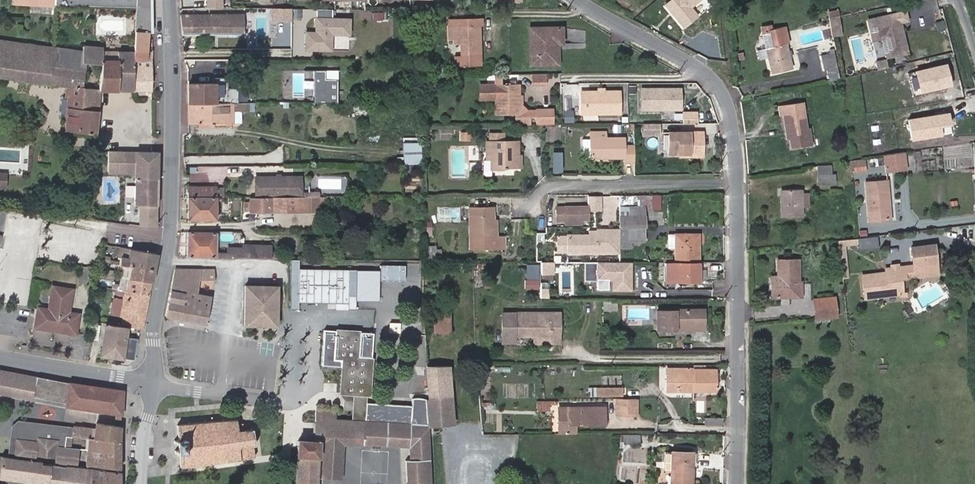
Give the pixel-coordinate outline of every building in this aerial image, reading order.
[(352,36),(353,18),(334,17),(334,9),(316,8),(315,31),(305,31),(304,51),(334,52),(335,36),(352,36)] [(828,11),(834,37),(845,35),(839,9),(828,11)] [(944,9),(935,10),(938,33),(947,32),(944,9)] [(909,20),(907,11),(870,19),(875,39),(884,37),(889,57),(909,52),(903,28),(901,28),(899,22),(902,22),(909,20)] [(244,33),(244,15),(181,15),(183,33),(244,33)] [(481,55),(480,26),(449,26),(449,40),(454,40),(454,44),(461,44),(461,55),(481,55)] [(773,73),(793,69),(790,58),(789,52),(787,44),(789,43),(785,26),(772,30),(763,31),(767,48),(758,50),(760,60),(769,58),(773,73)] [(531,64),(554,64),(553,45),(559,45),(564,44),(564,27),(530,27),(531,64)] [(147,60),(151,60),(151,52),(147,52),(147,32),(135,32),(134,52),(134,60),(147,60)] [(95,134),(98,111),(81,108),(86,63),(83,62),(83,52),(0,41),(0,77),(67,86),(66,96),(69,97),(67,114),(65,130),(95,134)] [(86,63),(81,108),(98,111),(100,90),(134,90),(134,60),(134,52),(118,52),(118,60),(102,59),(103,46),(83,46),(83,50),(83,52),(83,62),(86,63)] [(276,59),(292,59),(292,52),(292,50),(276,50),(276,59)] [(824,70),(828,70),(839,68),(836,53),(821,56),(824,70)] [(878,70),(889,68),(887,59),(876,61),(878,70)] [(148,90),(147,60),(134,60),(134,90),(148,90)] [(435,71),(434,60),(427,61),(427,72),(435,71)] [(839,68),(828,70),(830,80),(841,78),(839,68)] [(303,101),(339,102),(339,79),(326,79),(327,71),(303,70),(303,101)] [(292,72),(292,97),(303,97),(303,73),(292,72)] [(545,81),(545,73),(532,74),(532,82),(545,81)] [(188,104),(216,104),(216,95),(223,95),(223,84),(188,84),(188,104)] [(546,124),(554,124),(554,109),(538,109),(538,110),(529,110),(523,104),(522,99),(520,96),(519,84),(496,84),(496,114),(516,115),(516,125),(546,124)] [(681,108),(681,89),(643,89),(643,109),(681,108)] [(598,92),(581,92),(582,112),(621,112),(620,91),(605,91),(598,92)] [(233,111),(241,111),(241,103),(216,104),(188,104),(188,123),(233,122),(233,111)] [(808,129),(804,103),(779,106),(780,115),(784,114),(786,132),(790,131),(791,139),(792,148),(813,145),(811,128),(808,129)] [(696,112),(684,112),(684,123),(696,122),(696,112)] [(658,123),(643,123),(643,132),(659,132),(658,123)] [(699,154),(699,140),(703,140),(702,132),(669,132),(669,154),(699,154)] [(487,142),(487,160),(484,160),(484,174),(486,175),(492,175),(492,169),(503,169),(503,168),(521,167),(521,155),(519,155),(518,141),(504,141),(504,133),(490,133),(490,142),(487,142)] [(624,138),(606,138),(592,138),(592,157),(625,157),(624,138)] [(699,140),(699,154),(669,154),(669,157),(703,156),(703,140),(699,140)] [(423,142),(404,142),(403,165),(423,165),(423,142)] [(131,151),(131,167),(141,167),(141,151),(131,151)] [(152,151),(141,151),(141,167),(141,178),(136,178),(136,205),(156,205),(158,151),(152,151)] [(907,152),(887,155),(889,168),(908,165),(907,152)] [(867,160),(846,160),(846,172),(867,172),(867,160)] [(908,165),(889,168),(890,174),(909,170),(908,165)] [(9,173),(0,172),(0,189),(8,190),(9,173)] [(835,174),(832,174),(820,174),(820,184),(835,183),(835,174)] [(255,197),(300,197),(300,185),(292,185),(292,177),(280,177),(276,177),(255,177),(255,197)] [(300,177),(292,177),(292,185),(300,185),(300,177)] [(320,178),(320,193),(347,193),(347,178),(320,178)] [(892,218),(888,181),(867,183),(870,221),(892,218)] [(216,186),(189,186),(189,198),(216,197),(216,186)] [(802,189),(782,190),(783,216),(803,215),(803,206),(809,206),(808,193),(802,193),(802,189)] [(656,196),(641,195),(640,204),(655,205),(656,196)] [(216,203),(221,202),(221,197),(216,197),(189,198),(189,220),(216,219),(216,203)] [(249,211),(249,212),(304,211),(304,197),(300,197),(255,197),(249,197),(249,202),(244,202),(244,211),(249,211)] [(320,197),(304,197),(304,211),(321,211),(320,197)] [(581,220),(589,220),(589,206),(558,206),(558,220),(566,220),(581,220)] [(494,219),(493,207),(470,207),(471,237),(497,236),(497,219),(494,219)] [(619,208),(619,217),(646,215),(646,207),(619,208)] [(646,227),(646,215),(619,217),(619,227),(646,227)] [(620,243),(647,242),(646,227),(619,227),(619,230),(620,243)] [(597,235),(567,235),(568,253),(620,252),(620,243),(619,230),(597,230),(597,235)] [(270,258),(277,258),(277,252),(271,252),(271,246),(244,245),(244,249),(227,248),(227,252),(216,252),(216,233),(188,232),(188,257),(237,258),(270,258)] [(676,234),(676,243),(676,262),(678,262),(699,262),(699,233),(676,234)] [(568,253),(567,235),(558,235),(558,236),(558,253),(568,253)] [(499,249),(498,236),(497,236),(471,237),(471,250),(499,249)] [(558,253),(558,236),(547,236),(548,253),(558,253)] [(937,246),(912,247),(914,275),(939,274),(937,246)] [(122,247),(120,256),(128,258),(130,249),(122,247)] [(429,256),(442,256),(442,247),(429,247),(429,256)] [(154,270),(157,254),(130,249),(128,258),(120,256),(119,264),(154,270)] [(799,260),(778,260),(778,277),(779,286),(772,286),(773,297),(803,296),(802,282),(800,282),(799,260)] [(553,273),(553,262),(541,262),(541,273),(553,273)] [(620,262),(597,262),(597,280),(609,280),(609,277),(613,277),(613,280),(613,289),(631,290),(631,262),(620,262)] [(699,283),(699,262),(678,262),(676,262),(665,262),(665,281),(688,281),(688,283),(699,283)] [(120,286),(117,286),(117,290),(149,296),(154,270),(119,264),(118,269),(124,270),(120,286)] [(907,277),(906,266),(888,269),(888,272),(864,276),(867,298),(905,293),(903,278),(907,277)] [(88,283),(90,268),(82,267),(80,282),(88,283)] [(215,280),(215,271),(176,270),(174,279),(200,280),(205,280),(215,280)] [(197,293),(198,289),(200,280),(174,279),(166,316),(205,323),(207,317),(211,296),(197,293)] [(263,303),(265,283),(265,281),(247,281),(245,303),(263,305),(263,303)] [(279,304),(281,284),(265,283),(263,303),(279,304)] [(69,313),(72,289),(53,286),(49,309),(37,308),(35,328),(75,334),(78,314),(69,313)] [(149,296),(117,290),(112,315),(123,317),(121,325),(127,326),(139,328),(143,329),(149,296)] [(837,315),(835,297),(814,300),(816,318),(837,315)] [(619,311),(618,302),(604,303),(604,312),(619,311)] [(697,330),(705,329),(705,309),(678,309),(678,311),(658,311),(658,330),(678,330),(678,327),(697,326),(697,330)] [(450,333),(449,312),(436,312),(436,333),(450,333)] [(536,335),(551,335),(551,312),(502,313),(503,344),(512,343),(516,339),(516,336),(536,335)] [(551,312),(551,335),(536,335),(536,342),(562,341),(561,312),(551,312)] [(214,325),(215,319),(207,317),(205,323),(214,325)] [(389,332),(402,333),(402,323),(390,322),(389,332)] [(106,348),(102,348),(101,355),(123,358),(127,326),(121,325),(109,324),(106,348)] [(318,477),(323,477),(326,421),(355,422),(354,443),(410,446),(411,460),(407,460),(408,483),(432,483),(429,424),(427,424),(426,400),(422,398),(416,398),(412,400),(412,406),(367,403),(367,396),(370,397),(375,332),(325,329),(324,366),(344,367),(341,394),(355,395),(353,419),(336,418),(336,409),(317,408),(315,441),(297,440),(296,457),(298,457),(297,483),(318,483),(318,477)] [(135,359),(139,339),(132,338),(128,357),(135,359)] [(413,374),(427,374),(427,338),(413,338),(413,374)] [(668,390),(694,390),(694,369),(668,369),(668,390)] [(694,390),(716,390),(716,369),(694,369),(694,390)] [(24,374),(0,370),(0,395),(33,401),(34,395),(67,402),(66,407),(122,414),(123,391),(56,380),(24,374)] [(623,396),(623,387),(597,388),(597,396),(623,396)] [(429,424),(454,423),(452,396),(422,398),(426,400),(427,424),(429,424)] [(617,398),(618,415),(638,415),(637,398),(617,398)] [(605,424),(605,406),(568,407),(568,412),(559,412),(559,433),(576,433),(576,424),(605,424)] [(243,431),(242,424),(236,425),(235,420),(178,425),(179,439),(177,439),(178,453),(181,452),(182,467),(253,456),(252,447),(254,446),(251,430),(243,431)] [(340,478),(342,442),(354,443),(355,422),(326,421),(323,477),(340,478)] [(16,422),(8,428),(8,429),(20,431),(21,427),(32,429),(38,424),(16,422)] [(94,429),(72,427),(72,429),(71,434),(63,433),(59,427),(38,424),(32,429),(21,427),(20,431),(65,435),(90,438),(121,441),(121,428),(95,424),(94,429)] [(23,440),(24,437),(20,436),(20,431),(8,429),(4,457),(12,458),(14,439),(23,440)] [(52,466),(74,468),(76,449),(64,447),(65,435),(20,431),(20,436),(24,437),(23,440),(14,439),(12,458),(23,460),(34,461),(35,456),(53,458),(52,466)] [(623,444),(641,444),(642,434),(624,434),(623,444)] [(120,454),(121,441),(90,438),(89,450),(120,454)] [(89,450),(87,450),(85,464),(119,469),(120,454),(89,450)] [(699,464),(699,452),(671,451),(670,483),(692,483),(692,464),(699,464)] [(20,480),(23,460),(12,458),(4,457),(2,457),(0,474),(0,478),(20,480)] [(43,462),(34,461),(23,460),(20,480),(46,483),(89,483),(90,470),(74,468),(52,466),(43,465),(43,462)] [(89,483),(119,483),(119,473),(90,470),(89,483)]
